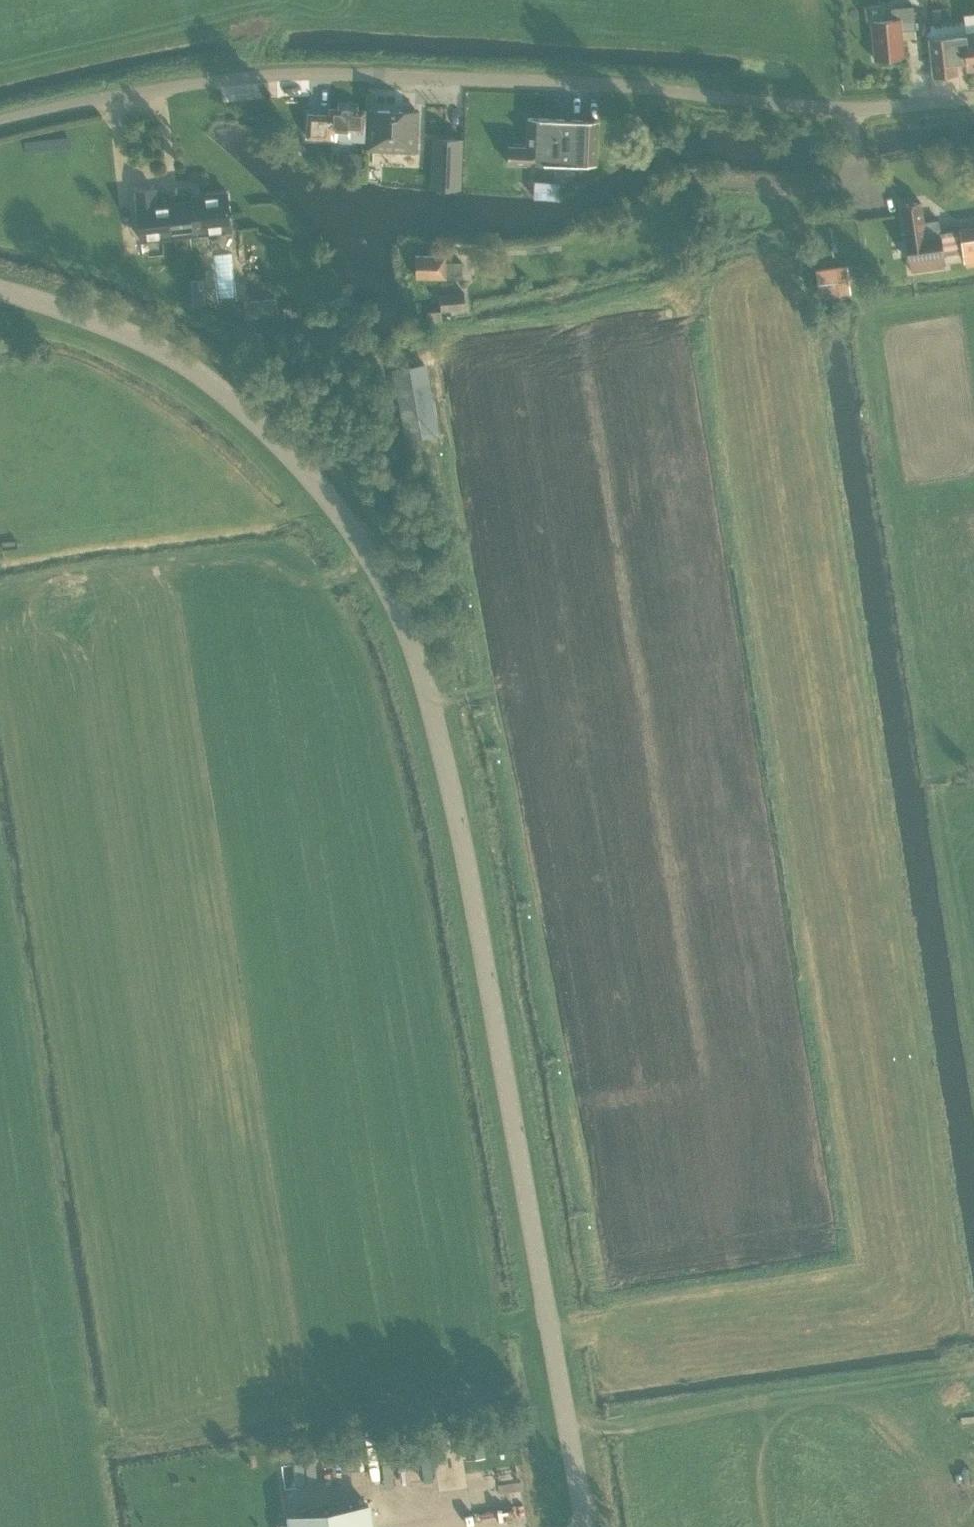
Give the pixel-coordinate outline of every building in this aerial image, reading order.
[(892,19),(870,20),(874,57),(903,56),(901,30),(916,29),(914,5),(892,7),(892,19)] [(967,69),(973,68),(973,34),(929,39),(933,75),(956,73),(955,61),(966,59),(967,69)] [(364,109),(329,107),(329,114),(307,113),(306,137),(330,138),(331,128),(351,129),(351,139),(363,140),(364,109)] [(366,108),(366,109),(365,130),(364,149),(416,152),(418,111),(366,108)] [(530,160),(544,161),(596,163),(598,118),(546,116),(526,115),(525,145),(508,144),(507,162),(526,162),(526,160),(530,160)] [(434,138),(432,186),(460,187),(462,139),(434,138)] [(156,201),(155,187),(135,189),(140,238),(206,231),(205,216),(230,214),(227,190),(189,194),(189,198),(156,201)] [(922,223),(919,202),(901,204),(906,242),(908,259),(918,257),(918,255),(942,251),(952,250),(950,235),(940,237),(938,220),(922,223)] [(959,228),(963,262),(973,260),(973,226),(959,228)] [(214,251),(216,296),(245,295),(243,250),(214,251)] [(445,260),(445,254),(415,254),(415,276),(445,276),(462,276),(462,260),(445,260)] [(840,293),(836,267),(817,269),(821,296),(840,293)] [(465,309),(464,292),(441,293),(442,310),(465,309)] [(242,299),(244,316),(276,313),(275,296),(242,299)] [(442,320),(441,311),(427,312),(427,321),(442,320)] [(439,433),(426,363),(391,369),(404,439),(439,433)] [(441,1473),(442,1487),(458,1486),(457,1472),(441,1473)] [(303,1513),(289,1515),(290,1526),(372,1526),(369,1504),(303,1513)]
